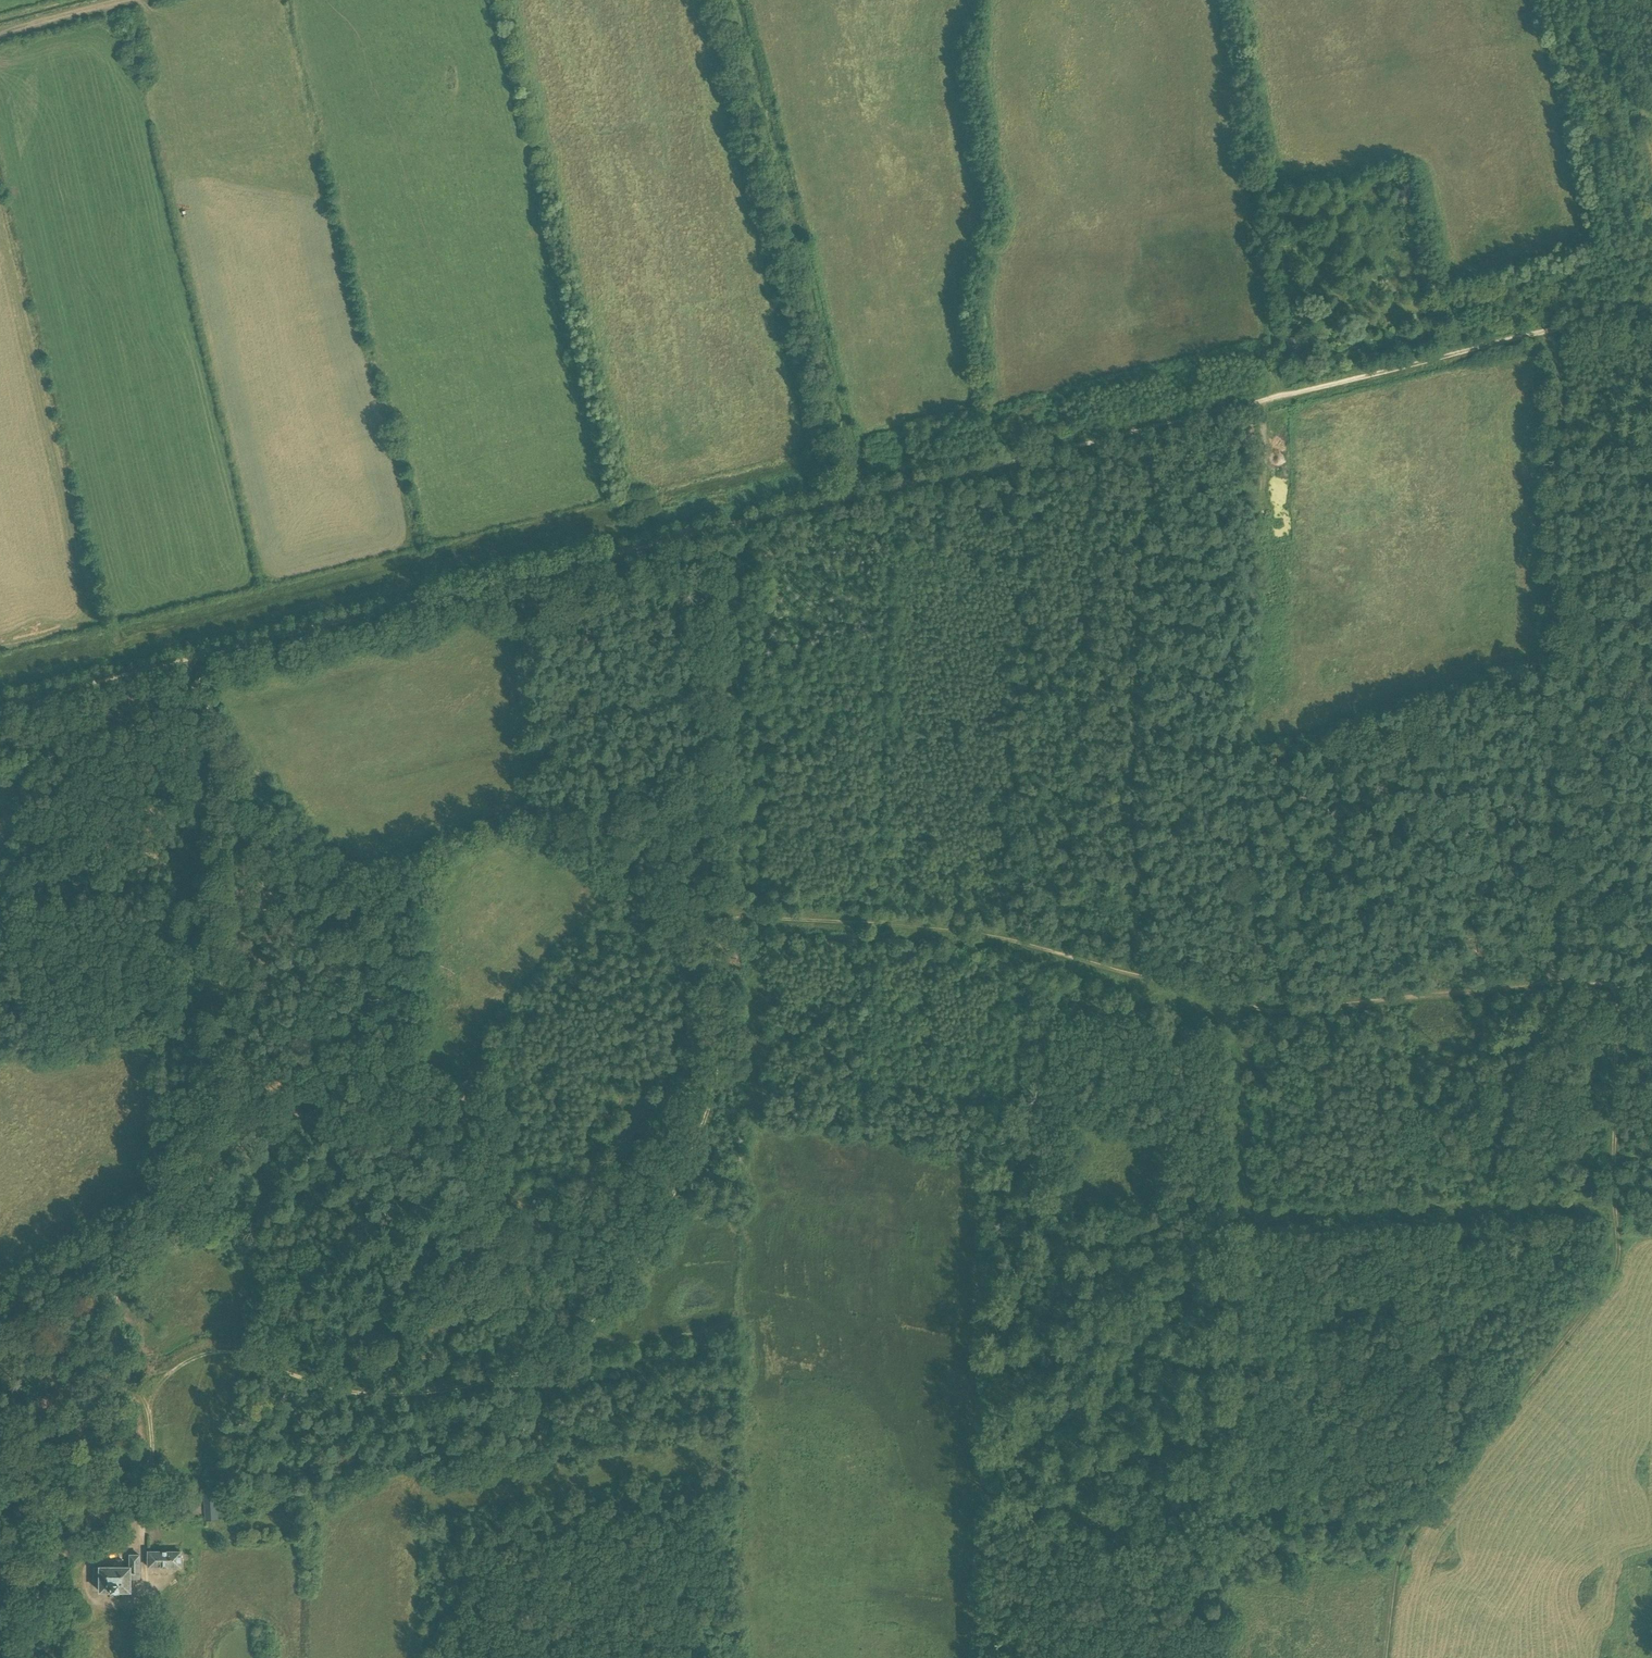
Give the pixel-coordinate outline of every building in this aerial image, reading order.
[(1289,337),(1291,352),(1303,349),(1300,334),(1289,337)] [(215,1487),(203,1488),(205,1518),(207,1518),(215,1518),(217,1518),(215,1487)] [(148,1567),(181,1567),(181,1552),(148,1552),(148,1567)] [(100,1567),(100,1581),(100,1592),(131,1591),(131,1578),(139,1578),(139,1555),(131,1555),(131,1567),(100,1567)]
